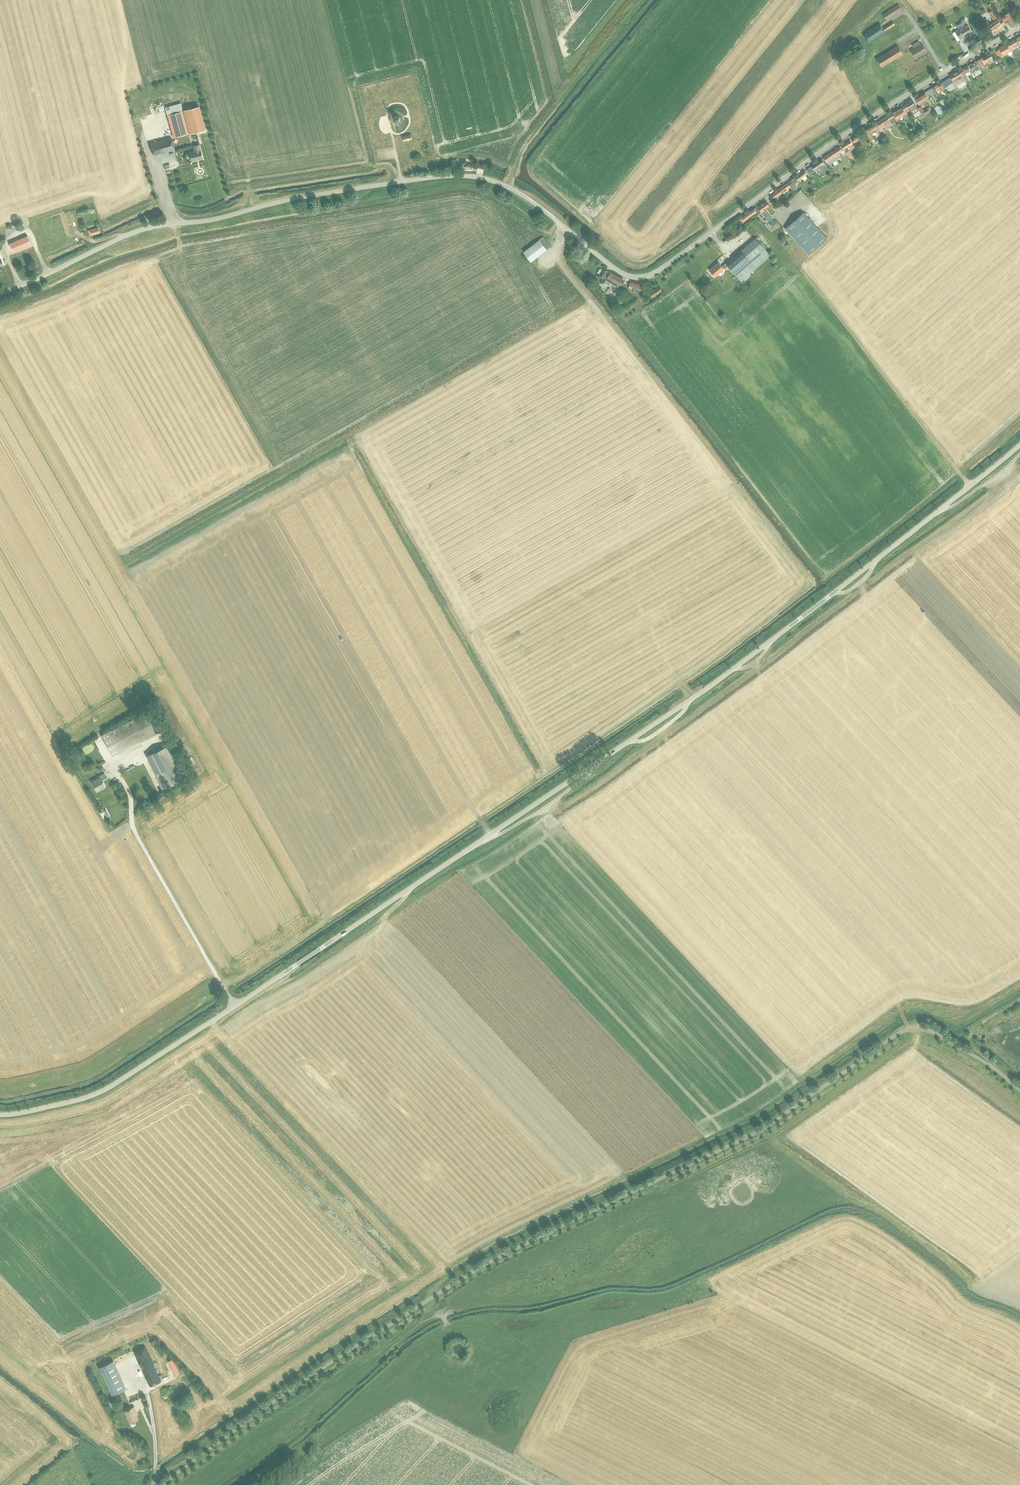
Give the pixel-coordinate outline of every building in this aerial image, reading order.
[(897,13),(902,9),(898,4),(893,7),(897,13)] [(893,7),(886,12),(889,18),(897,13),(893,7)] [(1005,24),(1005,23),(1001,17),(999,14),(996,16),(992,10),(988,12),(994,20),(989,23),(986,19),(982,21),(986,26),(990,32),(1000,24),(1002,26),(1005,24)] [(1015,24),(1011,16),(1008,12),(1001,17),(1005,23),(1007,22),(1010,26),(1011,26),(1012,26),(1013,25),(1015,24)] [(972,31),(966,20),(956,26),(958,29),(952,33),(957,40),(972,31)] [(868,42),(895,24),(893,21),(883,28),(882,26),(880,23),(863,34),(868,42)] [(1015,39),(1007,43),(1012,51),(1014,49),(1013,47),(1015,46),(1015,45),(1018,43),(1019,43),(1017,39),(1015,40),(1015,39)] [(924,54),(927,52),(922,43),(921,44),(919,41),(912,45),(914,48),(911,50),(916,58),(922,54),(922,53),(923,53),(924,54)] [(1012,51),(1007,43),(999,47),(1000,49),(996,51),(999,56),(1000,55),(1001,56),(1008,52),(1010,55),(1013,53),(1012,51)] [(882,67),(903,54),(898,45),(877,59),(882,67)] [(989,53),(983,57),(985,61),(987,60),(989,63),(991,61),(989,59),(992,57),(989,53)] [(985,61),(983,57),(976,61),(980,67),(983,65),(984,67),(987,66),(986,65),(987,65),(985,61)] [(979,68),(975,61),(969,65),(973,72),(979,68)] [(959,70),(965,80),(966,82),(969,80),(965,73),(970,70),(968,65),(959,70)] [(959,70),(949,76),(950,77),(952,82),(955,86),(956,85),(965,80),(959,70)] [(947,79),(945,80),(948,85),(951,89),(953,88),(947,79)] [(940,82),(931,88),(934,93),(935,95),(939,92),(940,92),(941,91),(941,90),(943,88),(940,82)] [(927,97),(924,92),(915,98),(919,104),(928,98),(927,97)] [(912,100),(906,104),(909,110),(909,109),(910,111),(911,111),(913,114),(916,116),(921,113),(921,112),(919,110),(917,108),(915,104),(912,100)] [(181,103),(169,106),(169,109),(166,110),(173,137),(189,133),(205,129),(199,105),(182,109),(181,103)] [(909,110),(906,104),(901,107),(905,114),(906,114),(907,115),(908,116),(910,115),(908,112),(907,112),(906,112),(906,111),(909,110)] [(921,105),(917,108),(919,110),(921,112),(926,113),(929,111),(927,107),(924,109),(921,105)] [(892,113),(897,120),(898,123),(899,123),(901,121),(899,118),(905,114),(901,107),(892,113)] [(897,120),(892,113),(876,123),(879,126),(877,127),(879,129),(882,135),(886,133),(882,126),(883,125),(884,126),(887,124),(887,125),(891,123),(891,124),(897,120)] [(875,123),(864,131),(870,141),(874,138),(872,134),(879,129),(877,127),(875,123)] [(853,143),(863,137),(860,133),(851,139),(853,143)] [(153,155),(175,150),(171,138),(150,144),(153,155)] [(850,140),(841,146),(844,151),(845,152),(846,153),(848,156),(851,154),(848,150),(847,150),(845,148),(851,144),(852,145),(853,144),(850,140)] [(194,151),(189,153),(191,162),(203,159),(200,149),(200,150),(199,145),(193,146),(194,151)] [(832,152),(835,157),(836,158),(839,155),(838,153),(842,150),(840,146),(831,152),(832,152)] [(832,152),(823,158),(826,161),(829,159),(832,163),(837,160),(836,158),(835,157),(832,152)] [(821,159),(811,166),(814,170),(818,167),(819,169),(820,169),(822,172),(824,170),(827,168),(825,165),(823,161),(824,161),(822,159),(821,160),(821,159)] [(461,163),(458,163),(458,168),(459,168),(459,169),(462,169),(462,168),(471,169),(472,164),(469,164),(466,164),(466,161),(461,161),(461,163)] [(804,170),(796,177),(799,180),(800,182),(801,181),(800,179),(807,174),(804,170)] [(797,186),(795,183),(799,180),(796,177),(787,183),(790,187),(792,189),(797,186)] [(787,183),(778,190),(781,193),(784,191),(785,192),(789,189),(788,188),(790,187),(787,183)] [(781,193),(778,190),(770,196),(773,199),(781,193)] [(762,212),(765,217),(766,218),(769,221),(773,218),(765,208),(769,205),(769,206),(770,205),(766,200),(758,207),(762,212)] [(744,222),(754,214),(756,217),(760,213),(756,207),(753,209),(741,217),(744,222)] [(75,212),(69,213),(72,228),(78,227),(75,212)] [(809,255),(827,239),(803,212),(785,229),(809,255)] [(58,220),(51,222),(52,222),(56,236),(62,234),(58,220)] [(89,236),(100,232),(98,227),(88,231),(89,236)] [(27,235),(9,243),(13,252),(31,244),(28,236),(27,235)] [(543,238),(540,240),(546,249),(549,246),(543,238)] [(744,279),(771,256),(756,238),(726,264),(742,283),(745,280),(744,279)] [(715,276),(724,269),(724,268),(727,266),(725,264),(722,266),(719,262),(710,270),(715,276)] [(606,270),(602,276),(606,279),(605,282),(616,289),(622,279),(610,272),(610,273),(606,270)] [(649,291),(646,292),(649,297),(651,295),(653,297),(662,291),(659,286),(650,292),(649,291)] [(155,734),(144,713),(102,734),(113,755),(155,734)] [(168,745),(147,756),(163,788),(184,777),(168,745)] [(147,760),(140,763),(142,770),(150,767),(147,760)] [(104,786),(101,780),(107,777),(104,773),(98,776),(98,778),(92,782),(96,789),(99,787),(100,788),(101,789),(104,787),(104,786)] [(150,1386),(161,1381),(144,1346),(133,1351),(150,1386)] [(175,1375),(179,1373),(172,1359),(168,1361),(175,1375)] [(113,1360),(99,1367),(112,1394),(126,1388),(113,1360)] [(130,1423),(138,1419),(134,1412),(136,1411),(134,1406),(126,1410),(127,1414),(126,1415),(130,1423)]
